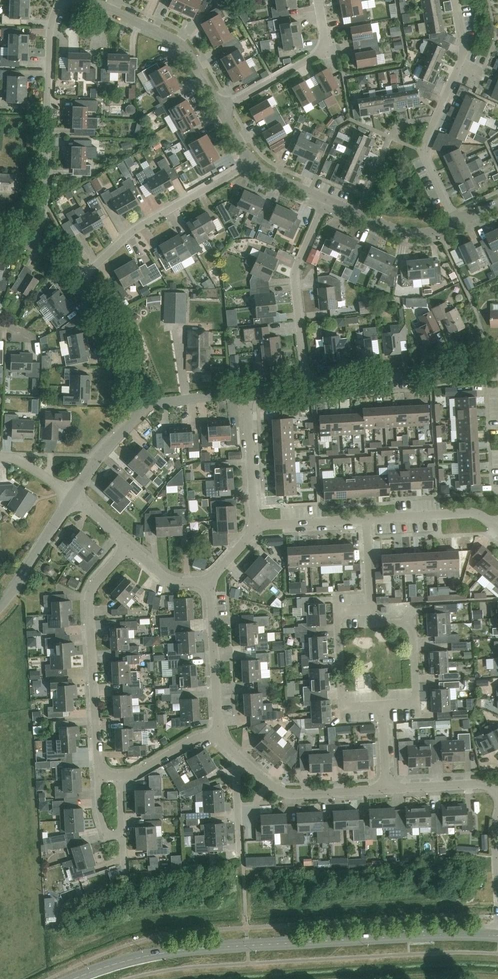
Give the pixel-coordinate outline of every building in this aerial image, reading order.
[(186,0),(171,0),(168,8),(180,13),(186,0)] [(180,13),(193,19),(198,8),(204,11),(209,0),(186,0),(180,13)] [(276,7),(270,8),(272,18),(285,16),(284,10),(295,8),(294,0),(275,0),(276,7)] [(438,0),(421,0),(422,11),(439,8),(438,0)] [(360,1),(340,5),(342,18),(354,16),(355,23),(367,21),(365,9),(361,10),(360,1)] [(28,6),(10,6),(9,14),(1,14),(1,25),(16,25),(16,19),(28,19),(28,6)] [(207,36),(225,26),(220,19),(224,17),(219,7),(208,13),(211,19),(200,24),(207,36)] [(424,23),(441,20),(439,8),(422,11),(424,23)] [(282,38),(300,35),(298,22),(286,24),(285,18),(272,20),(274,31),(280,30),(282,38)] [(443,32),(441,20),(424,23),(426,35),(439,33),(439,35),(438,38),(443,40),(446,33),(446,31),(443,32)] [(364,40),(365,46),(377,44),(376,32),(371,33),(370,24),(350,28),(352,42),(364,40)] [(225,26),(207,36),(214,48),(224,43),(227,48),(238,42),(233,32),(229,34),(225,26)] [(8,48),(27,48),(27,35),(15,35),(16,29),(1,29),(0,39),(9,40),(8,48)] [(302,48),(300,35),(282,38),(283,46),(277,47),(279,58),(292,56),(291,50),(302,48)] [(439,61),(439,60),(444,49),(447,51),(450,44),(443,40),(438,38),(424,39),(419,48),(421,53),(424,55),(427,56),(439,61)] [(238,42),(227,48),(230,54),(220,59),(227,71),(244,61),(240,54),(244,52),(238,42)] [(377,44),(365,46),(366,52),(354,54),(356,68),(376,64),(375,55),(379,55),(377,44)] [(387,53),(397,53),(396,45),(387,45),(387,53)] [(27,48),(8,48),(8,56),(0,56),(0,67),(14,67),(15,61),(27,61),(27,48)] [(70,72),(78,72),(79,54),(68,53),(67,68),(61,68),(61,81),(70,81),(70,72)] [(79,54),(78,72),(86,72),(86,81),(95,82),(95,69),(89,69),(90,54),(79,54)] [(117,73),(118,55),(107,55),(106,69),(101,69),(100,82),(109,82),(110,73),(117,73)] [(129,55),(118,55),(117,73),(125,73),(125,82),(134,83),(134,70),(129,70),(129,55)] [(255,57),(258,64),(263,61),(260,55),(255,57)] [(422,67),(438,74),(443,62),(439,60),(439,61),(427,56),(425,62),(420,60),(417,65),(422,67)] [(249,69),(244,61),(227,71),(233,83),(244,77),(247,83),(258,77),(253,67),(249,69)] [(155,87),(173,77),(166,65),(156,71),(152,65),(141,72),(147,82),(151,80),(155,87)] [(413,90),(417,90),(417,91),(419,91),(420,88),(432,93),(435,85),(434,84),(438,74),(422,67),(413,90)] [(316,90),(322,101),(323,100),(327,108),(337,103),(330,91),(338,87),(327,68),(315,75),(321,87),(316,90)] [(26,90),(26,77),(14,77),(14,71),(0,71),(0,81),(7,82),(7,90),(26,90)] [(156,97),(161,107),(172,100),(169,95),(179,89),(173,77),(155,87),(160,95),(156,97)] [(497,83),(489,79),(487,84),(497,88),(497,82),(497,83)] [(322,101),(316,90),(310,93),(304,81),(292,88),(302,107),(310,102),(312,106),(322,101)] [(395,110),(407,108),(404,92),(398,93),(396,84),(391,85),(392,94),(395,110)] [(487,84),(485,88),(494,92),(491,98),(497,100),(497,88),(487,84)] [(465,99),(462,105),(483,113),(487,103),(467,94),(470,89),(461,85),(456,95),(465,99)] [(404,92),(407,108),(419,106),(418,98),(422,97),(429,100),(432,93),(420,88),(419,91),(417,91),(417,90),(413,90),(404,92)] [(7,90),(7,98),(0,98),(0,109),(13,109),(13,103),(25,103),(26,90),(7,90)] [(372,115),(384,113),(380,90),(374,91),(375,97),(369,98),(372,115)] [(380,90),(384,113),(395,110),(392,94),(386,95),(385,90),(380,90)] [(269,98),(265,92),(257,96),(260,103),(269,98)] [(359,117),(372,115),(369,98),(368,92),(362,93),(363,99),(357,100),(359,117)] [(171,114),(175,122),(192,112),(186,100),(175,106),(172,100),(161,107),(167,117),(171,114)] [(266,116),(269,122),(280,116),(275,106),(271,108),(266,100),(249,110),(255,122),(266,116)] [(67,107),(67,118),(86,118),(87,111),(97,112),(97,101),(80,101),(80,107),(67,107)] [(450,111),(474,121),(478,123),(481,116),(484,118),(485,115),(483,113),(462,105),(460,109),(452,106),(450,111)] [(456,119),(454,125),(469,131),(474,121),(450,111),(448,115),(456,119)] [(192,112),(175,122),(179,129),(175,132),(181,141),(192,135),(189,130),(199,124),(192,112)] [(283,117),(287,123),(292,120),(287,114),(283,117)] [(300,123),(311,128),(315,120),(303,115),(300,123)] [(280,116),(269,122),(272,127),(262,133),(269,145),(286,135),(282,128),(286,125),(280,116)] [(344,122),(340,116),(333,121),(336,126),(344,122)] [(97,119),(86,118),(67,118),(66,129),(79,129),(79,136),(95,136),(95,129),(97,129),(97,119)] [(137,131),(147,135),(150,127),(140,123),(137,131)] [(449,143),(461,145),(463,141),(465,142),(469,131),(454,125),(449,135),(452,136),(449,143)] [(296,160),(300,162),(309,142),(303,140),(305,134),(300,132),(300,133),(294,131),(286,149),(292,151),(291,153),(298,156),(296,160)] [(351,138),(348,143),(369,152),(374,140),(359,134),(356,140),(351,138)] [(192,135),(181,141),(186,151),(190,149),(195,157),(212,147),(205,135),(195,141),(192,135)] [(66,147),(66,158),(85,158),(86,151),(91,151),(91,141),(79,140),(79,147),(66,147)] [(309,142),(300,162),(304,164),(306,159),(313,162),(313,161),(319,163),(327,144),(316,140),(314,145),(309,142)] [(133,147),(131,141),(121,144),(123,150),(133,147)] [(161,146),(158,141),(152,145),(155,150),(161,146)] [(364,163),(369,152),(348,143),(346,148),(351,150),(349,156),(364,163)] [(461,145),(449,143),(446,149),(442,151),(444,156),(449,166),(464,159),(467,158),(465,153),(462,155),(459,149),(461,145)] [(219,159),(212,147),(195,157),(199,164),(195,166),(201,177),(212,170),(209,165),(219,159)] [(344,167),(359,174),(364,163),(349,156),(344,154),(341,159),(347,161),(344,167)] [(142,155),(136,163),(143,167),(148,159),(142,155)] [(85,158),(66,158),(65,169),(78,169),(78,176),(90,176),(90,166),(85,165),(85,158)] [(154,175),(163,190),(173,185),(165,172),(170,169),(164,158),(156,163),(161,171),(154,175)] [(449,166),(453,176),(478,164),(476,160),(467,164),(464,159),(449,166)] [(354,185),(359,174),(344,167),(337,164),(329,181),(337,184),(339,179),(354,185)] [(478,164),(453,176),(458,185),(484,174),(484,173),(473,178),(471,173),(480,169),(478,164)] [(182,165),(177,168),(181,175),(186,172),(182,165)] [(331,170),(324,167),(320,175),(327,179),(331,170)] [(163,190),(154,175),(147,179),(143,171),(135,175),(141,186),(146,183),(153,196),(163,190)] [(484,174),(458,185),(465,201),(473,197),(471,192),(481,187),(478,183),(487,179),(484,174)] [(13,193),(14,176),(0,175),(0,192),(13,193)] [(105,179),(110,189),(117,185),(111,175),(105,179)] [(96,178),(90,182),(96,192),(102,188),(96,178)] [(126,191),(119,195),(128,210),(138,205),(131,192),(136,189),(129,178),(122,182),(126,191)] [(94,191),(89,182),(83,186),(88,195),(94,191)] [(128,210),(119,195),(116,190),(110,193),(108,190),(100,195),(106,206),(111,203),(119,216),(128,210)] [(240,209),(247,212),(254,195),(243,191),(239,201),(233,198),(228,211),(233,213),(237,215),(240,209)] [(251,221),(260,225),(266,213),(260,210),(265,200),(254,195),(247,212),(253,215),(251,221)] [(85,214),(93,230),(103,224),(96,212),(101,209),(95,198),(87,202),(91,210),(85,214)] [(272,223),(279,226),(286,210),(275,205),(271,215),(266,213),(260,225),(269,229),(272,223)] [(93,230),(85,214),(78,218),(73,210),(65,214),(72,225),(77,223),(84,235),(93,230)] [(297,214),(286,210),(279,226),(286,230),(283,236),(292,240),(298,227),(292,225),(297,214)] [(196,218),(205,234),(216,228),(219,234),(224,231),(217,219),(212,222),(206,212),(196,218)] [(208,240),(205,234),(196,218),(186,224),(191,233),(186,236),(189,241),(184,244),(178,235),(168,240),(181,262),(201,251),(198,245),(208,240)] [(233,223),(238,233),(244,231),(239,220),(233,223)] [(248,229),(245,235),(253,239),(256,232),(248,229)] [(497,250),(497,233),(496,230),(486,235),(491,245),(485,248),(493,264),(497,262),(497,251),(497,250)] [(332,250),(339,253),(346,236),(335,231),(331,242),(325,239),(320,252),(321,253),(329,256),(332,250)] [(346,236),(339,253),(345,256),(343,262),(352,266),(358,254),(352,251),(357,241),(346,236)] [(168,240),(158,246),(164,256),(158,259),(165,271),(181,262),(168,240)] [(475,249),(472,241),(460,247),(468,264),(476,260),(480,269),(490,264),(482,246),(475,249)] [(294,248),(288,245),(286,250),(292,253),(294,248)] [(375,270),(382,252),(370,247),(367,254),(361,252),(354,267),(364,272),(367,266),(375,270)] [(246,259),(273,271),(277,260),(275,259),(277,253),(265,248),(263,254),(259,252),(256,258),(248,254),(246,259)] [(312,249),(306,262),(315,266),(321,253),(320,252),(312,249)] [(382,252),(375,270),(382,273),(379,281),(394,288),(397,268),(391,265),(394,258),(382,252)] [(256,289),(269,287),(268,281),(273,271),(246,259),(244,264),(252,267),(249,273),(258,277),(255,283),(256,289)] [(419,260),(421,279),(429,278),(429,284),(441,283),(439,266),(432,267),(432,259),(419,260)] [(133,260),(123,266),(133,282),(138,279),(143,287),(161,276),(154,264),(140,272),(133,260)] [(290,276),(295,267),(280,260),(276,269),(290,276)] [(412,280),(421,279),(419,260),(406,262),(406,269),(400,270),(401,287),(413,286),(412,280)] [(30,270),(24,266),(17,277),(18,277),(10,289),(16,293),(18,291),(27,297),(26,299),(38,281),(27,275),(30,270)] [(133,282),(123,266),(114,271),(120,283),(115,286),(122,298),(127,295),(125,290),(129,288),(128,286),(133,282)] [(339,280),(327,275),(328,282),(327,282),(328,288),(317,289),(320,310),(337,308),(336,301),(340,300),(339,287),(340,287),(339,280)] [(467,293),(477,288),(472,277),(462,281),(467,293)] [(213,285),(208,279),(204,283),(209,289),(213,285)] [(269,287),(256,289),(250,290),(250,295),(253,295),(255,307),(275,305),(273,293),(269,293),(269,287)] [(46,305),(50,311),(66,299),(59,290),(49,297),(46,292),(35,300),(41,309),(46,305)] [(165,293),(164,323),(185,324),(186,294),(165,293)] [(369,303),(374,314),(390,306),(385,295),(369,303)] [(163,297),(152,297),(152,305),(163,306),(163,297)] [(73,309),(66,299),(50,311),(54,317),(50,320),(56,329),(67,321),(63,316),(73,309)] [(275,305),(255,307),(256,318),(253,319),(253,325),(274,322),(273,316),(276,316),(275,305)] [(445,314),(441,305),(431,309),(437,321),(442,318),(449,333),(456,329),(457,331),(464,327),(455,309),(445,314)] [(417,332),(413,334),(415,338),(419,336),(424,346),(436,341),(432,332),(438,329),(430,312),(419,317),(423,326),(416,329),(417,332)] [(406,340),(404,325),(390,327),(391,333),(382,334),(385,355),(400,353),(398,340),(406,340)] [(260,352),(280,350),(278,337),(269,338),(268,327),(243,330),(245,342),(252,341),(252,343),(254,345),(259,344),(260,352)] [(377,340),(376,327),(362,329),(364,339),(355,340),(357,358),(372,357),(370,341),(377,340)] [(66,341),(68,348),(87,344),(85,332),(73,335),(72,329),(59,331),(61,342),(66,341)] [(207,332),(188,331),(188,346),(187,346),(186,371),(208,371),(208,347),(207,347),(207,332)] [(339,340),(339,336),(323,338),(325,362),(338,360),(338,354),(349,353),(347,339),(339,340)] [(87,344),(68,348),(69,355),(63,356),(65,366),(79,364),(78,358),(90,355),(87,344)] [(281,363),(280,350),(260,352),(261,362),(254,363),(255,375),(269,373),(268,364),(281,363)] [(32,354),(24,354),(24,356),(11,355),(10,371),(26,372),(25,377),(38,377),(39,363),(31,363),(32,354)] [(42,356),(42,369),(51,368),(50,355),(42,356)] [(69,387),(89,387),(90,376),(78,375),(78,369),(64,369),(64,379),(70,380),(69,387)] [(89,399),(89,387),(69,387),(69,394),(63,394),(63,404),(77,405),(77,399),(89,399)] [(455,409),(475,408),(474,397),(455,398),(455,409)] [(439,406),(439,404),(434,404),(435,416),(440,416),(439,410),(443,410),(442,406),(439,406)] [(416,406),(417,426),(428,425),(428,405),(416,406)] [(405,406),(395,407),(395,427),(406,426),(405,406)] [(417,426),(416,406),(405,406),(406,426),(417,426)] [(395,427),(395,407),(384,408),(385,428),(395,427)] [(373,408),(362,409),(363,434),(364,434),(363,429),(374,428),(373,408)] [(385,428),(384,408),(373,408),(374,428),(385,428)] [(476,419),(475,408),(455,409),(456,420),(476,419)] [(352,434),(363,434),(362,409),(362,414),(351,414),(352,434)] [(69,413),(45,412),(45,427),(45,439),(57,440),(57,428),(69,428),(69,413)] [(352,434),(351,414),(341,415),(342,435),(352,434)] [(18,415),(5,415),(4,429),(12,429),(11,438),(19,438),(19,436),(33,437),(33,421),(17,421),(18,415)] [(341,415),(330,416),(331,435),(342,435),(341,415)] [(320,436),(331,435),(330,416),(318,416),(320,436)] [(272,431),(296,429),(296,426),(292,426),(292,418),(272,419),(272,431)] [(476,430),(476,419),(456,420),(456,431),(476,430)] [(219,448),(219,441),(218,421),(207,422),(208,435),(201,435),(202,447),(212,446),(212,448),(219,448)] [(228,421),(218,421),(219,441),(226,441),(226,446),(237,445),(236,428),(229,428),(228,421)] [(190,427),(180,428),(181,447),(188,447),(188,452),(199,451),(198,439),(191,440),(190,427)] [(174,448),(181,447),(180,428),(169,428),(170,441),(163,442),(164,454),(174,453),(174,448)] [(272,431),(273,442),(293,440),(292,430),(296,430),(296,429),(272,431)] [(457,442),(477,441),(476,430),(456,431),(457,442)] [(273,442),(274,452),(293,451),(293,440),(273,442)] [(57,452),(57,441),(46,441),(46,452),(57,452)] [(477,451),(477,441),(457,442),(457,452),(477,451)] [(445,453),(445,447),(437,448),(437,460),(442,459),(442,453),(445,453)] [(135,456),(149,469),(154,463),(160,469),(166,463),(157,454),(153,458),(142,448),(136,455),(135,455),(135,456)] [(294,462),(293,451),(274,452),(274,463),(294,462)] [(458,463),(478,462),(477,451),(457,452),(458,463)] [(149,469),(135,456),(134,457),(127,464),(138,474),(135,479),(144,487),(150,480),(144,474),(149,469)] [(214,472),(214,480),(232,478),(231,467),(217,468),(216,462),(204,463),(204,472),(214,472)] [(274,463),(275,474),(294,473),(294,462),(274,463)] [(478,473),(478,462),(458,463),(459,474),(478,473)] [(399,490),(410,489),(409,463),(404,463),(405,469),(398,470),(399,490)] [(410,489),(421,488),(420,469),(409,469),(409,463),(410,489)] [(427,468),(420,469),(421,488),(432,488),(432,478),(435,478),(434,463),(426,464),(427,468)] [(167,484),(167,486),(183,486),(182,470),(180,470),(167,484)] [(398,470),(387,471),(389,495),(389,490),(399,490),(398,470)] [(378,496),(389,495),(387,471),(387,475),(377,476),(378,496)] [(294,473),(275,474),(275,485),(295,484),(294,473)] [(478,473),(459,474),(459,481),(454,481),(455,488),(460,488),(460,485),(479,484),(478,473)] [(111,482),(110,483),(124,496),(129,490),(136,496),(142,489),(133,481),(129,485),(118,475),(111,482)] [(367,496),(378,496),(377,476),(366,477),(367,496)] [(355,477),(344,478),(346,498),(356,497),(355,477)] [(355,477),(356,497),(367,496),(366,477),(355,477)] [(232,478),(214,480),(215,487),(205,488),(206,497),(218,496),(218,490),(233,489),(232,478)] [(334,479),(335,498),(346,498),(344,478),(334,479)] [(323,499),(335,498),(334,479),(322,479),(323,499)] [(124,496),(110,483),(109,484),(110,484),(103,491),(114,501),(110,505),(119,514),(131,502),(124,496)] [(295,484),(275,485),(276,496),(296,495),(295,484)] [(8,486),(0,486),(0,500),(12,500),(7,508),(21,517),(29,506),(30,507),(36,497),(19,487),(17,490),(12,487),(8,487),(8,486)] [(161,498),(169,497),(168,490),(161,491),(161,498)] [(154,499),(150,495),(145,500),(149,504),(154,499)] [(217,520),(235,519),(234,506),(225,507),(224,500),(210,501),(210,513),(216,513),(217,520)] [(197,510),(197,503),(189,503),(190,513),(195,513),(197,510)] [(174,510),(174,517),(168,517),(169,535),(181,535),(181,524),(186,524),(185,509),(174,510)] [(169,535),(168,517),(161,518),(161,511),(149,511),(149,514),(145,514),(145,526),(150,526),(156,526),(156,536),(169,535)] [(235,519),(217,520),(217,528),(211,528),(213,546),(227,545),(226,533),(236,532),(235,519)] [(71,548),(77,554),(90,540),(80,531),(72,540),(68,536),(58,547),(66,554),(71,548)] [(266,539),(267,547),(282,545),(282,538),(266,539)] [(90,540),(77,554),(83,559),(78,565),(86,572),(96,561),(92,557),(99,548),(90,540)] [(352,544),(341,545),(342,565),(353,564),(352,544)] [(330,545),(319,546),(320,566),(331,565),(330,545)] [(341,545),(330,545),(331,565),(342,565),(341,545)] [(473,567),(482,575),(495,560),(487,553),(488,551),(481,545),(472,557),(478,562),(473,567)] [(319,546),(308,547),(310,566),(320,566),(319,546)] [(286,548),(288,572),(299,571),(299,567),(298,547),(286,548)] [(308,547),(298,547),(299,567),(310,566),(308,547)] [(457,551),(446,552),(447,572),(447,577),(459,576),(457,551)] [(446,552),(435,553),(437,576),(437,577),(447,577),(447,572),(446,552)] [(426,573),(425,553),(414,554),(415,573),(426,573)] [(426,573),(426,576),(437,576),(435,553),(425,553),(426,573)] [(404,574),(403,554),(392,555),(393,575),(404,574)] [(414,554),(403,554),(404,574),(415,573),(414,554)] [(393,575),(392,555),(381,555),(382,575),(393,575)] [(252,564),(271,581),(282,568),(275,562),(271,566),(260,556),(252,564)] [(495,560),(482,575),(490,582),(497,572),(497,562),(495,560)] [(271,581),(252,564),(245,573),(256,583),(252,587),(259,593),(271,581)] [(490,582),(495,586),(492,590),(497,595),(497,572),(490,582)] [(79,581),(71,577),(67,584),(76,589),(79,581)] [(234,577),(231,580),(238,586),(241,582),(234,577)] [(117,586),(131,598),(136,592),(140,595),(144,590),(140,587),(138,590),(125,578),(117,586)] [(300,588),(300,582),(292,583),(292,589),(289,589),(289,594),(307,593),(306,588),(300,588)] [(131,598),(117,586),(110,594),(121,604),(116,609),(111,610),(111,615),(127,615),(127,609),(124,606),(131,598)] [(448,589),(449,595),(449,600),(466,599),(465,590),(459,591),(459,589),(448,589)] [(152,605),(155,593),(149,591),(147,604),(152,605)] [(155,593),(152,605),(153,605),(152,609),(158,610),(160,598),(155,597),(155,593)] [(52,607),(52,614),(52,615),(66,614),(71,614),(70,601),(57,602),(57,595),(43,596),(43,607),(52,607)] [(174,610),(192,609),(191,598),(173,599),(173,595),(168,596),(169,602),(173,602),(174,610)] [(306,615),(324,614),(324,603),(309,604),(309,597),(300,597),(300,599),(296,599),(296,608),(301,608),(301,615),(306,615)] [(290,600),(284,601),(285,608),(292,607),(290,600)] [(426,614),(426,625),(449,624),(448,613),(457,612),(457,604),(442,605),(443,613),(426,614)] [(159,618),(159,627),(178,626),(178,621),(192,620),(192,609),(174,610),(174,617),(159,618)] [(52,615),(52,614),(48,615),(48,623),(42,623),(43,634),(55,633),(54,627),(67,627),(66,614),(52,615)] [(325,625),(324,614),(306,615),(307,623),(297,624),(298,628),(294,628),(294,633),(311,632),(311,626),(325,625)] [(239,624),(239,635),(257,634),(257,627),(268,626),(268,616),(253,617),(253,623),(239,624)] [(109,628),(110,639),(128,638),(127,630),(137,630),(136,621),(124,622),(124,627),(109,628)] [(450,635),(449,624),(426,625),(427,637),(444,636),(445,643),(451,643),(459,642),(458,634),(450,635)] [(175,635),(176,643),(194,642),(193,631),(178,632),(178,626),(159,627),(160,636),(175,635)] [(307,642),(307,648),(326,647),(326,636),(311,637),(311,632),(294,633),(294,638),(300,638),(300,642),(307,642)] [(257,634),(239,635),(240,646),(255,645),(255,651),(268,650),(267,633),(257,634)] [(270,641),(277,641),(277,633),(269,633),(270,641)] [(36,646),(36,637),(28,638),(28,647),(36,646)] [(54,648),(55,656),(69,655),(69,656),(73,656),(73,643),(60,643),(59,637),(44,638),(45,649),(54,648)] [(128,638),(110,639),(110,650),(125,650),(125,655),(138,655),(138,646),(128,646),(128,638)] [(194,642),(176,643),(176,651),(167,652),(167,661),(180,660),(180,654),(194,653),(194,642)] [(282,642),(272,643),(272,650),(283,650),(282,642)] [(459,642),(451,643),(451,651),(467,650),(467,642),(459,642)] [(301,665),(318,664),(317,659),(327,658),(326,647),(307,648),(308,655),(301,655),(301,660),(301,665)] [(428,663),(448,662),(447,651),(428,652),(428,663)] [(241,660),(242,671),(259,670),(259,662),(268,662),(268,653),(255,654),(256,660),(241,660)] [(70,668),(69,656),(69,655),(55,656),(50,656),(51,664),(45,665),(45,677),(57,676),(57,669),(70,668)] [(138,655),(125,655),(125,661),(107,662),(108,673),(129,672),(129,664),(138,664),(138,655)] [(167,661),(168,669),(171,669),(172,677),(196,676),(195,665),(180,665),(180,660),(167,661)] [(448,673),(448,668),(456,667),(456,662),(448,662),(428,663),(429,674),(442,674),(443,680),(459,679),(458,673),(448,673)] [(318,664),(301,665),(302,674),(309,674),(309,680),(328,679),(327,668),(318,668),(318,664)] [(269,670),(259,670),(242,671),(242,682),(257,682),(257,687),(270,687),(269,678),(269,670)] [(127,689),(140,688),(139,679),(137,679),(137,672),(129,672),(108,673),(108,684),(127,683),(127,689)] [(172,677),(172,685),(169,685),(169,694),(182,693),(182,688),(196,687),(196,676),(172,677)] [(302,687),(303,696),(317,696),(317,691),(328,690),(328,679),(309,680),(309,687),(302,687)] [(53,699),(76,698),(75,685),(62,686),(62,680),(50,680),(51,691),(57,691),(57,698),(53,699)] [(430,701),(450,700),(449,689),(459,688),(459,681),(443,682),(443,689),(430,690),(430,701)] [(244,705),(261,704),(261,697),(270,697),(270,687),(257,687),(258,693),(243,694),(244,705)] [(113,695),(113,706),(131,706),(131,699),(143,698),(142,688),(140,688),(127,689),(127,695),(113,695)] [(169,695),(162,695),(162,701),(170,701),(170,704),(172,704),(173,711),(180,710),(198,709),(197,698),(182,699),(182,693),(169,694),(169,695)] [(310,705),(311,712),(330,711),(329,700),(318,700),(317,696),(303,696),(303,706),(310,705)] [(76,698),(53,699),(53,707),(47,707),(48,718),(60,717),(59,711),(72,710),(72,698),(76,698)] [(430,701),(431,712),(452,711),(457,711),(457,699),(450,700),(430,701)] [(244,705),(244,716),(259,715),(259,721),(272,720),(277,719),(276,711),(272,711),(271,703),(261,704),(244,705)] [(131,706),(113,706),(113,708),(110,708),(110,716),(114,716),(114,718),(129,717),(129,722),(144,722),(143,712),(140,712),(139,706),(131,706)] [(198,709),(180,710),(180,718),(171,718),(171,728),(184,727),(184,721),(198,720),(198,709)] [(467,718),(466,710),(457,711),(452,711),(452,719),(467,718)] [(41,711),(33,712),(33,720),(41,720),(41,711)] [(330,722),(330,711),(311,712),(311,719),(304,719),(305,729),(324,728),(324,722),(330,722)] [(167,724),(166,715),(157,715),(158,724),(167,724)] [(55,740),(78,739),(78,726),(65,727),(64,721),(52,722),(53,732),(59,732),(60,740),(55,740)] [(114,729),(115,740),(141,739),(141,732),(144,731),(144,722),(129,722),(129,728),(114,729)] [(281,737),(275,732),(265,722),(250,726),(258,733),(257,734),(262,739),(254,747),(264,756),(276,743),(281,737)] [(488,725),(497,745),(497,728),(496,729),(493,723),(488,725)] [(437,733),(453,733),(453,724),(437,724),(437,733)] [(42,734),(41,725),(33,726),(33,735),(42,734)] [(374,725),(360,725),(360,734),(374,733),(374,725)] [(488,725),(484,728),(487,733),(482,736),(482,734),(475,737),(476,743),(482,755),(489,751),(490,752),(497,748),(497,745),(488,725)] [(282,726),(279,733),(286,737),(290,730),(282,726)] [(458,741),(452,741),(453,761),(464,761),(463,748),(470,747),(469,734),(457,734),(458,741)] [(337,756),(336,745),(335,736),(329,737),(330,745),(325,745),(325,749),(319,749),(320,772),(331,771),(330,756),(337,756)] [(442,762),(453,761),(452,741),(445,741),(445,736),(443,736),(434,737),(435,740),(435,752),(441,752),(442,762)] [(281,737),(276,743),(264,756),(274,765),(281,757),(287,761),(288,760),(293,765),(295,762),(297,752),(296,751),(281,737)] [(78,739),(55,740),(56,748),(46,749),(46,760),(62,759),(62,753),(75,752),(74,739),(78,739)] [(141,739),(115,740),(116,751),(130,750),(131,756),(146,755),(145,746),(141,746),(141,739)] [(424,746),(418,746),(419,766),(430,766),(430,755),(435,755),(435,752),(435,740),(424,740),(424,746)] [(408,767),(419,766),(418,746),(413,746),(412,741),(398,742),(398,754),(407,754),(408,767)] [(320,772),(319,749),(311,750),(311,743),(298,744),(299,758),(308,758),(309,772),(320,772)] [(354,750),(355,770),(367,769),(367,759),(373,759),(372,743),(360,744),(360,750),(354,750)] [(336,745),(337,756),(337,760),(343,760),(343,771),(355,770),(354,750),(349,750),(348,745),(336,745)] [(187,760),(193,769),(210,759),(204,750),(187,760)] [(210,759),(193,769),(198,778),(215,768),(210,759)] [(179,777),(172,765),(165,769),(173,781),(179,777)] [(62,780),(80,780),(79,768),(62,769),(62,767),(55,768),(56,776),(62,776),(62,780)] [(80,780),(62,780),(63,786),(54,786),(55,798),(67,798),(67,792),(80,791),(80,780)] [(183,790),(197,786),(194,780),(179,785),(181,791),(183,790)] [(135,802),(153,801),(152,796),(161,795),(160,781),(148,782),(149,790),(135,791),(135,802)] [(203,802),(223,801),(222,790),(221,790),(219,785),(210,788),(210,790),(202,791),(203,802)] [(197,786),(183,790),(186,797),(199,792),(197,786)] [(60,821),(82,819),(81,808),(64,809),(64,801),(52,801),(52,807),(59,807),(60,821)] [(153,807),(153,801),(135,802),(136,813),(149,813),(150,819),(162,818),(161,806),(153,807)] [(223,801),(203,802),(203,807),(199,807),(199,813),(223,811),(223,801)] [(48,810),(48,802),(40,802),(40,811),(48,810)] [(453,805),(454,825),(461,824),(462,830),(473,830),(472,816),(466,816),(465,804),(453,805)] [(447,825),(454,825),(453,805),(441,806),(442,818),(436,818),(436,831),(437,834),(448,833),(447,825)] [(417,807),(418,827),(430,826),(430,832),(436,831),(436,818),(430,819),(429,806),(417,807)] [(412,827),(418,827),(417,807),(405,808),(406,820),(400,821),(400,837),(407,836),(406,832),(412,832),(412,827)] [(393,808),(381,809),(382,827),(388,826),(389,839),(400,838),(400,837),(400,821),(394,821),(393,808)] [(382,827),(381,809),(368,810),(369,822),(363,823),(364,840),(376,840),(375,827),(382,827)] [(364,840),(363,823),(358,823),(357,810),(345,811),(346,829),(352,828),(353,841),(364,840)] [(333,824),(327,825),(328,842),(340,842),(339,829),(346,829),(345,811),(332,812),(333,824)] [(321,812),(309,813),(309,831),(316,830),(317,843),(321,843),(322,848),(328,848),(327,843),(328,842),(327,825),(322,825),(321,812)] [(198,825),(197,813),(185,813),(186,826),(198,825)] [(303,831),(309,831),(309,813),(296,814),(297,826),(291,827),(292,844),(303,844),(303,831)] [(281,845),(292,844),(291,827),(286,827),(285,814),(272,815),(273,833),(280,832),(281,845)] [(273,833),(272,815),(260,815),(261,828),(255,828),(256,841),(267,840),(267,833),(273,833)] [(83,831),(82,819),(60,821),(60,832),(83,831)] [(136,839),(155,837),(155,826),(161,826),(161,820),(149,821),(149,826),(135,827),(136,839)] [(204,830),(204,835),(224,834),(224,823),(200,825),(200,830),(204,830)] [(50,843),(66,840),(65,834),(47,837),(47,832),(43,832),(42,838),(43,844),(50,843)] [(224,834),(204,835),(204,836),(195,836),(196,846),(195,846),(195,852),(209,852),(209,846),(225,845),(224,834)] [(194,836),(187,837),(187,846),(195,845),(194,836)] [(156,843),(155,837),(136,839),(137,850),(150,849),(151,855),(169,854),(168,848),(162,848),(162,843),(156,843)] [(66,840),(50,843),(52,850),(68,847),(66,840)] [(73,853),(74,859),(91,854),(88,843),(67,849),(68,854),(73,853)] [(95,865),(91,854),(74,859),(75,859),(62,862),(63,866),(68,867),(72,880),(84,876),(81,869),(95,865)]
